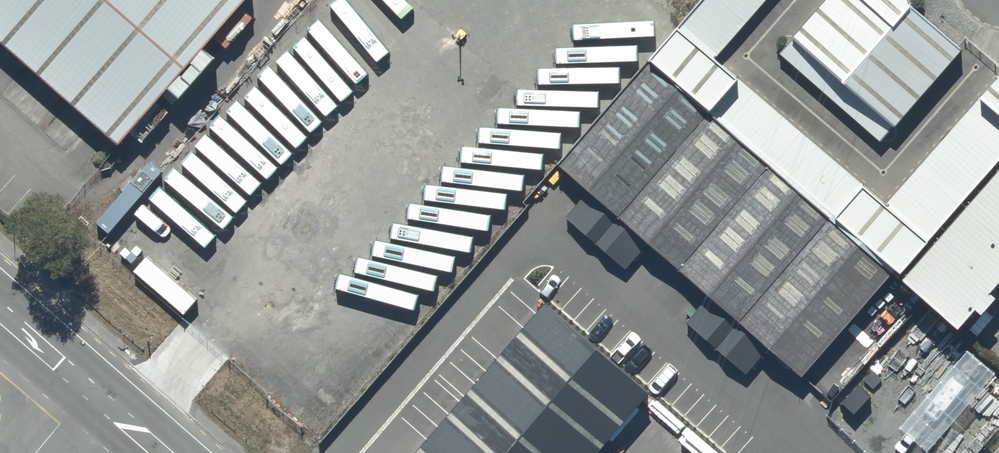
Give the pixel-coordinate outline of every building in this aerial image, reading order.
[(98,125),(207,0),(0,0),(0,39),(98,125)] [(639,33),(882,245),(909,215),(709,42),(745,0),(669,0),(639,33)] [(919,0),(791,0),(768,26),(877,121),(955,32),(919,0)] [(882,245),(639,33),(546,140),(789,352),(882,245)] [(909,215),(882,245),(953,306),(998,253),(998,111),(909,215)] [(538,279),(385,452),(565,452),(640,367),(538,279)]
